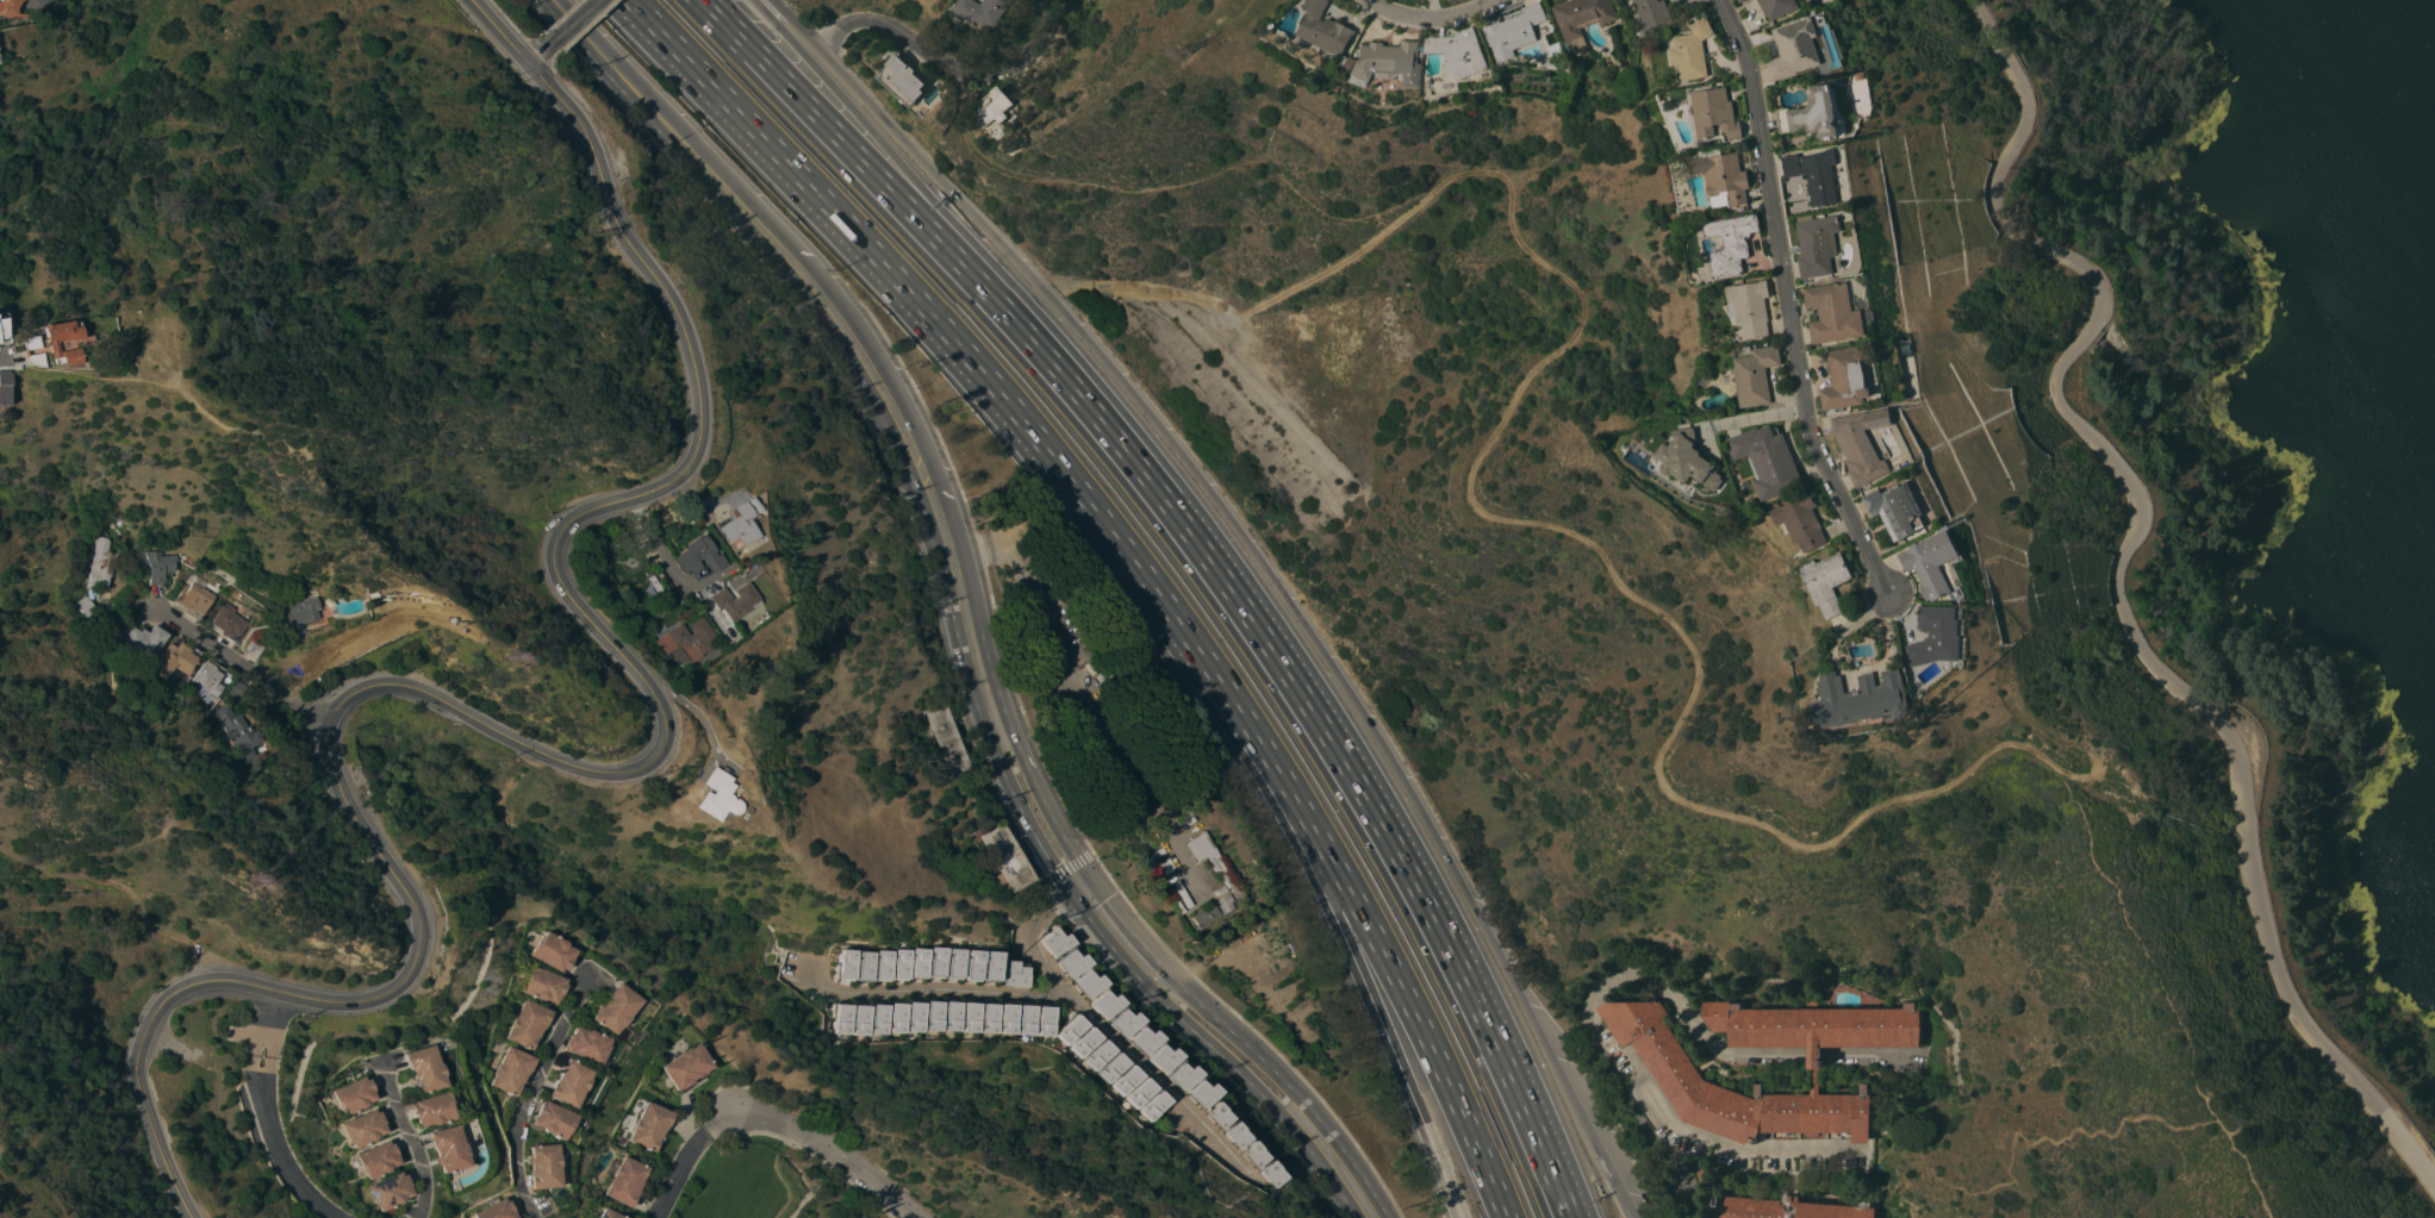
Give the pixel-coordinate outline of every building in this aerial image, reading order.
[(10,14),(0,17),(0,0),(14,0),(10,8),(10,14)] [(957,8),(963,0),(979,0),(982,2),(984,2),(986,0),(1015,0),(998,25),(971,18),(957,8)] [(1306,6),(1308,0),(1331,0),(1321,18),(1326,20),(1328,17),(1337,20),(1337,19),(1358,30),(1356,35),(1353,35),(1344,54),(1351,57),(1352,56),(1358,58),(1352,73),(1346,69),(1346,70),(1345,70),(1337,65),(1341,56),(1331,50),(1326,60),(1291,43),(1297,33),(1299,33),(1309,14),(1308,13),(1310,8),(1306,6)] [(1514,49),(1517,56),(1500,63),(1495,52),(1496,52),(1484,24),(1500,18),(1501,21),(1525,12),(1522,7),(1539,0),(1546,19),(1532,25),(1538,39),(1514,49)] [(1552,6),(1567,0),(1611,0),(1618,18),(1607,23),(1607,24),(1601,27),(1599,20),(1581,27),(1590,51),(1578,56),(1573,39),(1567,42),(1552,6)] [(1646,31),(1633,0),(1659,0),(1665,0),(1673,19),(1646,31)] [(1771,20),(1761,0),(1797,0),(1798,1),(1800,6),(1789,12),(1789,11),(1771,20)] [(1674,36),(1694,33),(1689,25),(1706,15),(1714,33),(1702,39),(1708,75),(1698,77),(1698,80),(1689,82),(1688,79),(1681,80),(1679,64),(1673,64),(1669,48),(1675,46),(1674,36)] [(1812,15),(1819,36),(1813,37),(1821,63),(1798,71),(1798,73),(1773,81),(1767,62),(1781,57),(1771,29),(1812,15)] [(1426,37),(1431,37),(1431,36),(1445,37),(1472,25),(1489,67),(1488,68),(1491,76),(1461,82),(1462,90),(1428,95),(1426,82),(1425,82),(1425,52),(1426,37)] [(1359,60),(1363,60),(1364,44),(1371,44),(1371,42),(1385,42),(1385,45),(1402,45),(1402,39),(1420,40),(1419,63),(1424,63),(1422,87),(1407,86),(1407,80),(1377,80),(1368,89),(1351,81),(1354,74),(1354,73),(1359,60)] [(876,76),(896,54),(908,65),(907,67),(909,69),(911,67),(915,70),(914,73),(926,83),(921,88),(924,92),(910,107),(876,76)] [(1856,80),(1854,74),(1863,71),(1864,79),(1856,80)] [(1776,110),(1788,107),(1788,110),(1800,107),(1800,108),(1807,107),(1813,99),(1811,86),(1831,83),(1837,118),(1833,123),(1838,126),(1839,136),(1819,139),(1818,132),(1807,135),(1806,129),(1792,131),(1791,130),(1781,132),(1776,110)] [(1007,111),(1011,115),(1004,121),(1001,118),(989,127),(983,120),(984,120),(983,100),(1001,85),(1016,102),(1007,111)] [(1726,86),(1729,100),(1732,100),(1736,120),(1739,120),(1743,137),(1726,139),(1725,131),(1723,132),(1721,124),(1712,125),(1714,138),(1701,139),(1699,126),(1698,127),(1692,92),(1726,86)] [(1742,170),(1746,169),(1750,187),(1745,188),(1749,204),(1745,204),(1745,202),(1731,206),(1729,193),(1730,204),(1714,207),(1712,195),(1721,194),(1721,192),(1711,194),(1706,171),(1692,174),(1689,160),(1701,157),(1700,151),(1721,148),(1723,155),(1738,151),(1742,170)] [(1799,154),(1799,156),(1827,151),(1827,149),(1835,148),(1838,165),(1836,167),(1842,201),(1811,207),(1805,173),(1785,176),(1781,156),(1799,154)] [(1803,175),(1784,177),(1785,201),(1805,200),(1803,175)] [(1793,217),(1795,217),(1794,213),(1808,211),(1810,214),(1836,210),(1839,226),(1832,227),(1836,249),(1832,249),(1832,251),(1827,252),(1831,269),(1798,274),(1794,251),(1798,251),(1793,217)] [(1740,257),(1744,273),(1714,279),(1711,260),(1712,260),(1711,251),(1717,251),(1717,249),(1725,246),(1723,235),(1706,237),(1704,221),(1757,212),(1761,231),(1751,232),(1750,235),(1749,237),(1748,238),(1750,256),(1740,257)] [(1738,323),(1732,324),(1731,317),(1725,286),(1733,285),(1733,286),(1760,281),(1767,280),(1769,296),(1764,296),(1768,320),(1767,320),(1769,335),(1744,338),(1742,324),(1738,325),(1738,323)] [(1812,343),(1808,321),(1820,320),(1818,306),(1806,308),(1804,288),(1848,281),(1852,310),(1861,308),(1866,335),(1812,343)] [(39,324),(61,320),(62,323),(68,321),(71,338),(58,341),(58,339),(48,341),(45,343),(46,350),(49,351),(67,348),(70,363),(56,366),(56,364),(51,366),(51,363),(48,364),(46,363),(43,363),(42,358),(41,360),(39,355),(37,343),(36,344),(36,342),(35,341),(33,338),(35,337),(33,327),(32,329),(32,325),(39,324)] [(32,355),(35,367),(18,363),(17,356),(15,356),(14,355),(14,350),(14,343),(18,342),(18,337),(27,336),(30,348),(21,349),(17,350),(18,355),(21,355),(32,352),(32,355)] [(1823,410),(1819,389),(1833,387),(1830,366),(1827,366),(1825,351),(1851,346),(1851,343),(1862,341),(1862,345),(1866,344),(1868,362),(1866,363),(1872,395),(1872,396),(1863,398),(1864,402),(1823,410)] [(1752,354),(1751,348),(1779,344),(1781,364),(1765,367),(1771,402),(1739,407),(1733,367),(1735,367),(1733,357),(1752,354)] [(1870,427),(1892,470),(1856,488),(1848,470),(1850,469),(1845,460),(1848,458),(1831,426),(1830,417),(1873,411),(1875,427),(1870,427)] [(1758,426),(1758,429),(1770,424),(1775,436),(1783,432),(1804,483),(1763,500),(1755,481),(1761,479),(1751,454),(1736,460),(1727,439),(1758,426)] [(1714,488),(1713,489),(1711,491),(1707,491),(1706,489),(1705,487),(1704,486),(1704,483),(1704,481),(1695,474),(1689,482),(1676,473),(1675,474),(1673,475),(1670,474),(1668,473),(1667,471),(1665,469),(1665,467),(1665,466),(1669,462),(1658,454),(1668,442),(1669,442),(1676,432),(1675,430),(1696,426),(1700,446),(1704,449),(1702,451),(1715,461),(1714,462),(1721,467),(1719,470),(1724,475),(1723,477),(1726,480),(1718,491),(1714,488)] [(749,477),(755,474),(759,483),(753,486),(749,477)] [(1914,493),(1913,494),(1914,496),(1916,496),(1924,512),(1920,514),(1926,525),(1900,539),(1900,538),(1895,541),(1880,512),(1874,516),(1872,512),(1870,512),(1862,496),(1879,487),(1882,493),(1907,480),(1914,493)] [(749,487),(743,491),(740,485),(746,481),(749,487)] [(733,483),(736,489),(725,494),(723,488),(733,483)] [(748,496),(746,493),(753,487),(756,492),(752,496),(751,494),(748,496)] [(1791,532),(1787,533),(1782,524),(1786,521),(1777,525),(1770,511),(1782,504),(1783,505),(1802,495),(1801,494),(1811,489),(1818,505),(1813,507),(1823,527),(1821,529),(1829,541),(1805,554),(1798,541),(1795,542),(1791,532)] [(753,514),(745,501),(749,498),(758,511),(756,511),(753,514)] [(721,550),(710,532),(716,529),(715,527),(735,516),(730,508),(742,500),(752,514),(746,518),(756,536),(731,552),(728,546),(721,550)] [(1905,550),(1926,539),(1936,535),(1935,531),(1948,524),(1964,558),(1955,563),(1953,558),(1941,566),(1954,591),(1933,600),(1932,598),(1929,600),(1922,586),(1925,583),(1917,567),(1907,570),(1899,554),(1906,550),(1905,550)] [(711,574),(703,561),(699,563),(702,567),(691,574),(689,570),(684,574),(673,557),(686,549),(685,546),(698,537),(704,533),(715,550),(714,551),(716,555),(720,554),(727,564),(711,574)] [(107,538),(110,542),(107,551),(118,554),(116,563),(113,563),(111,576),(108,575),(106,589),(87,586),(87,583),(85,582),(85,577),(88,579),(98,536),(107,538)] [(136,551),(145,551),(148,551),(148,552),(161,551),(161,556),(176,555),(176,564),(174,564),(174,571),(167,573),(167,575),(163,575),(164,585),(150,586),(149,566),(138,567),(136,551)] [(1854,576),(1835,586),(1847,611),(1829,619),(1821,605),(1819,606),(1801,570),(1804,569),(1802,566),(1817,558),(1818,562),(1842,551),(1854,576)] [(201,573),(194,567),(200,557),(208,562),(201,573)] [(727,588),(745,581),(741,571),(723,579),(727,588)] [(219,591),(214,598),(214,596),(206,608),(207,610),(205,613),(204,613),(198,620),(179,606),(181,601),(182,602),(185,600),(181,598),(182,596),(179,594),(186,585),(188,587),(191,583),(189,583),(195,575),(219,591)] [(715,612),(717,611),(708,598),(722,588),(729,600),(733,598),(730,595),(733,594),(730,591),(743,582),(756,600),(755,601),(758,604),(724,626),(715,612)] [(85,616),(77,606),(75,604),(80,600),(83,598),(86,595),(98,610),(87,618),(85,616)] [(282,627),(280,617),(278,617),(275,606),(288,602),(288,604),(299,601),(299,600),(315,596),(318,608),(313,610),(316,619),(282,627)] [(224,602),(235,610),(232,613),(247,623),(238,636),(237,636),(232,642),(225,637),(224,637),(219,633),(222,631),(210,623),(224,602)] [(1960,660),(1929,660),(1912,663),(1906,643),(1925,637),(1925,626),(1919,626),(1919,604),(1956,604),(1956,617),(1958,617),(1958,633),(1960,633),(1960,660)] [(702,616),(718,642),(700,654),(702,656),(690,663),(678,647),(667,654),(655,641),(667,632),(681,623),(690,635),(692,632),(691,631),(692,630),(689,624),(702,616)] [(136,626),(142,631),(143,629),(149,632),(154,625),(168,635),(151,658),(124,639),(125,637),(125,636),(127,632),(129,631),(131,627),(133,625),(136,626)] [(150,669),(163,651),(168,655),(169,652),(164,650),(174,637),(182,643),(183,642),(201,652),(192,666),(194,667),(187,676),(175,667),(166,681),(150,669)] [(256,658),(245,651),(253,639),(263,647),(256,658)] [(205,661),(203,658),(205,656),(225,670),(217,682),(223,687),(213,701),(206,695),(207,694),(198,688),(199,686),(191,680),(205,661)] [(1902,667),(1911,705),(1910,706),(1912,717),(1898,720),(1897,717),(1887,719),(1886,717),(1877,719),(1874,717),(1860,720),(1860,722),(1841,726),(1841,725),(1819,730),(1813,701),(1821,699),(1819,687),(1821,686),(1820,680),(1824,680),(1823,673),(1839,669),(1841,676),(1844,675),(1848,693),(1864,689),(1861,675),(1876,672),(1880,686),(1887,683),(1885,672),(1902,667)] [(245,760),(236,744),(228,750),(220,738),(228,732),(224,726),(222,726),(212,711),(225,702),(235,717),(239,714),(249,730),(250,729),(253,733),(256,731),(266,747),(263,748),(245,760)] [(926,711),(946,704),(970,770),(951,777),(926,711)] [(724,788),(721,794),(730,801),(731,802),(733,806),(733,808),(731,812),(729,813),(725,814),(723,813),(720,812),(717,810),(709,822),(687,807),(698,791),(704,794),(706,791),(696,783),(706,766),(718,774),(729,781),(724,788)] [(665,813),(660,807),(671,799),(675,805),(665,813)] [(977,836),(1001,823),(1033,879),(1009,893),(977,836)] [(1235,883),(1227,888),(1222,881),(1221,882),(1204,857),(1203,858),(1202,857),(1195,862),(1183,843),(1203,831),(1235,883)] [(1223,886),(1227,891),(1219,895),(1215,891),(1223,886)] [(1245,899),(1237,904),(1228,892),(1237,886),(1245,899)] [(1237,905),(1221,916),(1214,906),(1220,902),(1219,900),(1228,893),(1237,905)] [(1197,929),(1190,917),(1196,912),(1195,911),(1200,907),(1201,910),(1204,907),(1203,906),(1210,902),(1219,914),(1197,929)] [(1038,939),(1051,958),(1070,945),(1057,926),(1038,939)] [(536,936),(538,937),(542,931),(559,942),(561,943),(561,945),(572,951),(566,960),(567,960),(561,970),(560,970),(559,973),(525,955),(536,936)] [(943,977),(943,948),(929,947),(929,977),(943,977)] [(1054,961),(1068,979),(1086,965),(1072,947),(1054,961)] [(910,977),(924,978),(925,949),(911,948),(910,977)] [(960,978),(962,949),(948,948),(946,978),(960,978)] [(851,980),(852,950),(837,949),(836,979),(851,980)] [(907,950),(892,949),(891,979),(906,979),(907,950)] [(889,951),(873,950),(873,980),(888,980),(889,951)] [(980,980),(980,951),(965,950),(965,980),(980,980)] [(853,981),(869,981),(870,952),(854,951),(853,981)] [(982,981),(998,981),(999,952),(983,951),(982,981)] [(1027,967),(1017,966),(1018,961),(1004,960),(1003,986),(1026,987),(1027,967)] [(530,966),(563,980),(562,983),(563,985),(554,1005),(543,1000),(542,1000),(540,1001),(537,1000),(536,999),(521,992),(523,986),(522,985),(530,966)] [(1102,985),(1086,968),(1070,983),(1085,1000),(1102,985)] [(612,982),(636,1001),(624,1017),(625,1018),(618,1028),(617,1028),(610,1036),(588,1018),(593,1011),(592,1010),(598,1002),(599,1004),(602,1000),(604,1001),(614,989),(610,987),(612,982)] [(614,989),(604,1001),(602,1000),(603,998),(602,998),(604,994),(603,994),(610,987),(614,989)] [(1118,1005),(1102,988),(1086,1003),(1102,1020),(1118,1005)] [(549,1011),(541,1028),(540,1028),(537,1033),(538,1033),(535,1043),(533,1042),(529,1050),(504,1038),(509,1029),(507,1029),(513,1017),(515,1017),(523,999),(549,1011)] [(940,1001),(926,1000),(925,1030),(939,1031),(940,1001)] [(1800,1170),(1800,1168),(1789,1168),(1789,1174),(1743,1172),(1744,1162),(1684,1132),(1679,1137),(1663,1119),(1646,1094),(1631,1068),(1605,1033),(1611,1024),(1599,1007),(1608,1002),(1661,1001),(1671,1017),(1665,1020),(1705,1080),(1755,1098),(1755,1094),(1810,1093),(1810,1073),(1808,1073),(1808,1045),(1731,1047),(1730,1031),(1715,1031),(1705,1016),(1706,1001),(1731,1000),(1731,1002),(1743,1002),(1742,1008),(1905,1007),(1905,1001),(1916,1001),(1916,1008),(1922,1008),(1922,1044),(1919,1044),(1919,1045),(1820,1047),(1820,1073),(1818,1073),(1819,1093),(1877,1093),(1877,1170),(1800,1170)] [(906,1031),(921,1031),(922,1001),(908,1001),(906,1031)] [(959,1001),(944,1001),(943,1030),(958,1031),(959,1001)] [(961,1031),(976,1032),(977,1003),(962,1002),(961,1031)] [(885,1004),(871,1003),(869,1033),(884,1034),(885,1004)] [(888,1032),(903,1033),(904,1004),(889,1003),(888,1032)] [(996,1004),(981,1003),(979,1033),(994,1033),(996,1004)] [(832,1033),(847,1034),(849,1004),(833,1004),(832,1033)] [(1014,1004),(999,1004),(998,1033),(1013,1034),(1014,1004)] [(867,1005),(852,1005),(851,1035),(866,1035),(867,1005)] [(1032,1005),(1017,1005),(1016,1034),(1031,1035),(1032,1005)] [(1036,1006),(1034,1036),(1049,1036),(1050,1006),(1036,1006)] [(1137,1023),(1121,1007),(1105,1022),(1121,1038),(1137,1023)] [(1083,1025),(1072,1014),(1051,1034),(1062,1045),(1083,1025)] [(629,1032),(623,1039),(615,1033),(621,1025),(629,1032)] [(1156,1040),(1139,1025),(1123,1041),(1140,1056),(1156,1040)] [(568,1035),(569,1035),(573,1026),(583,1031),(585,1031),(587,1031),(590,1032),(591,1035),(592,1033),(606,1039),(603,1045),(605,1047),(596,1067),(561,1051),(563,1047),(561,1047),(567,1033),(568,1035)] [(1096,1038),(1085,1026),(1064,1047),(1075,1058),(1096,1038)] [(1089,1071),(1109,1049),(1098,1039),(1078,1061),(1089,1071)] [(1142,1058),(1158,1074),(1175,1058),(1159,1041),(1142,1058)] [(712,1066),(704,1072),(705,1073),(697,1079),(696,1076),(690,1081),(689,1083),(677,1092),(660,1067),(678,1055),(677,1054),(687,1048),(687,1049),(697,1043),(712,1066)] [(403,1054),(431,1044),(438,1063),(443,1076),(442,1076),(444,1086),(418,1094),(416,1086),(415,1086),(411,1078),(412,1078),(411,1070),(410,1072),(409,1068),(407,1068),(403,1054)] [(535,1058),(528,1075),(527,1074),(523,1080),(525,1081),(522,1089),(519,1088),(516,1097),(491,1085),(494,1075),(493,1075),(499,1063),(500,1064),(509,1045),(535,1058)] [(1122,1062),(1111,1052),(1091,1074),(1103,1084),(1122,1062)] [(591,1069),(586,1079),(587,1079),(583,1091),(581,1091),(573,1108),(546,1097),(552,1082),(553,1082),(554,1080),(555,1080),(558,1074),(556,1073),(560,1066),(561,1066),(566,1057),(591,1069)] [(1194,1074),(1178,1059),(1161,1077),(1177,1092),(1194,1074)] [(1114,1096),(1136,1076),(1125,1064),(1104,1085),(1114,1096)] [(341,1110),(340,1110),(331,1091),(365,1075),(367,1079),(368,1079),(374,1091),(372,1092),(375,1099),(366,1104),(366,1105),(365,1107),(361,1108),(360,1108),(359,1108),(359,1110),(344,1117),(341,1110)] [(1149,1088),(1138,1077),(1118,1099),(1128,1109),(1149,1088)] [(1195,1110),(1212,1094),(1195,1078),(1179,1094),(1195,1110)] [(1141,1121),(1163,1102),(1152,1090),(1131,1110),(1141,1121)] [(446,1091),(453,1113),(451,1113),(453,1119),(438,1124),(437,1123),(436,1124),(435,1125),(432,1125),(431,1124),(429,1124),(419,1128),(416,1118),(415,1119),(411,1106),(415,1105),(413,1101),(446,1091)] [(547,1135),(548,1133),(546,1133),(543,1132),(542,1132),(541,1129),(530,1124),(534,1116),(538,1104),(542,1105),(543,1101),(574,1116),(571,1124),(577,1128),(572,1137),(566,1135),(566,1136),(563,1135),(561,1141),(547,1135)] [(673,1113),(667,1126),(665,1130),(664,1129),(661,1136),(662,1137),(659,1144),(658,1144),(654,1151),(629,1141),(633,1131),(631,1131),(636,1119),(639,1119),(646,1101),(673,1113)] [(1212,1130),(1225,1118),(1209,1101),(1197,1113),(1212,1130)] [(350,1143),(348,1144),(340,1124),(374,1110),(375,1112),(376,1112),(382,1124),(381,1124),(385,1132),(374,1137),(374,1138),(373,1139),(370,1142),(368,1142),(367,1142),(367,1143),(353,1149),(350,1143)] [(1230,1149),(1242,1137),(1226,1121),(1214,1133),(1230,1149)] [(455,1126),(461,1144),(462,1144),(466,1155),(465,1156),(467,1166),(440,1174),(438,1167),(437,1167),(434,1156),(435,1155),(434,1150),(432,1150),(431,1147),(426,1133),(455,1124),(455,1126)] [(350,1157),(385,1142),(385,1141),(388,1139),(394,1154),(396,1153),(400,1163),(388,1168),(388,1169),(387,1172),(385,1173),(382,1173),(382,1174),(368,1180),(366,1176),(360,1179),(350,1157)] [(1231,1152),(1246,1168),(1258,1157),(1243,1141),(1231,1152)] [(556,1144),(560,1187),(530,1189),(529,1170),(530,1170),(529,1161),(530,1161),(529,1147),(556,1144)] [(604,1195),(612,1179),(604,1174),(611,1158),(619,1163),(623,1156),(647,1168),(643,1175),(646,1176),(641,1186),(640,1185),(637,1192),(630,1207),(604,1195)] [(1263,1188),(1275,1177),(1260,1160),(1248,1171),(1263,1188)] [(1875,1207),(1875,1217),(1713,1217),(1713,1205),(1712,1205),(1713,1194),(1719,1194),(1719,1197),(1781,1200),(1782,1188),(1789,1189),(1791,1170),(1799,1170),(1798,1195),(1799,1195),(1799,1201),(1856,1205),(1856,1204),(1860,1204),(1860,1200),(1870,1200),(1870,1207),(1875,1207)] [(366,1187),(399,1173),(400,1176),(404,1175),(409,1187),(407,1187),(411,1195),(400,1200),(400,1203),(399,1204),(396,1205),(393,1205),(393,1206),(379,1212),(376,1207),(375,1207),(366,1187)] [(510,1200),(519,1217),(475,1217),(473,1213),(506,1198),(507,1201),(510,1200)] [(604,1207),(627,1217),(597,1217),(598,1216),(599,1217),(604,1207)]
